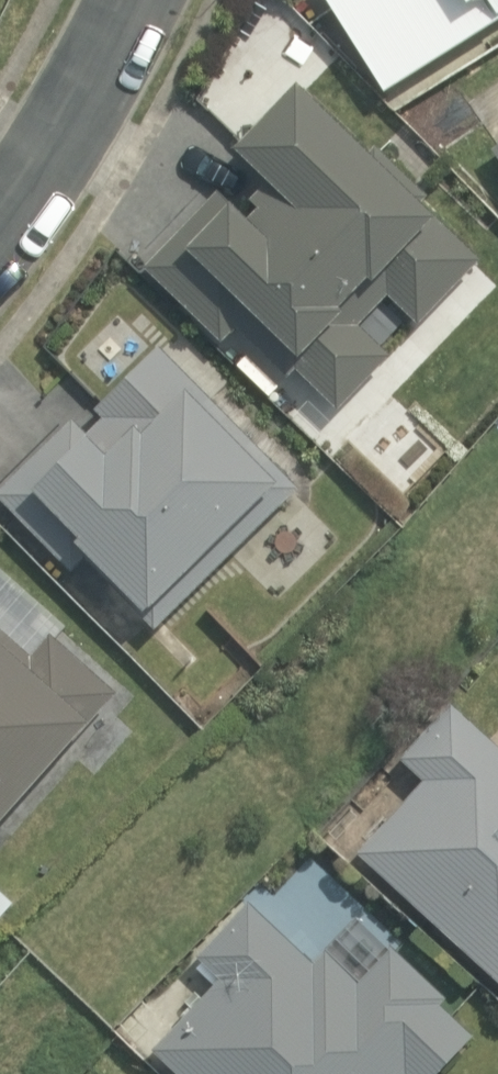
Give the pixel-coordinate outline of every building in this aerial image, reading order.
[(384,89),(497,17),(497,0),(329,0),(384,89)] [(294,364),(337,408),(390,352),(358,322),(385,296),(414,322),(475,260),(416,200),(423,196),(304,80),(240,142),(270,173),(250,194),(261,203),(249,217),(217,188),(142,262),(221,343),(237,325),(283,374),(294,364)] [(296,485),(156,342),(93,407),(102,417),(84,434),(70,419),(0,489),(0,498),(70,567),(84,555),(155,626),(296,485)] [(114,691),(49,628),(25,650),(0,628),(0,819),(114,691)] [(356,851),(497,977),(497,744),(449,701),(400,756),(422,776),(356,851)] [(14,898),(0,886),(0,914),(14,898)] [(153,1049),(180,1073),(436,1073),(473,1034),(438,1001),(445,994),(391,944),(358,979),(326,948),(312,962),(250,903),(201,955),(223,976),(153,1049)]
